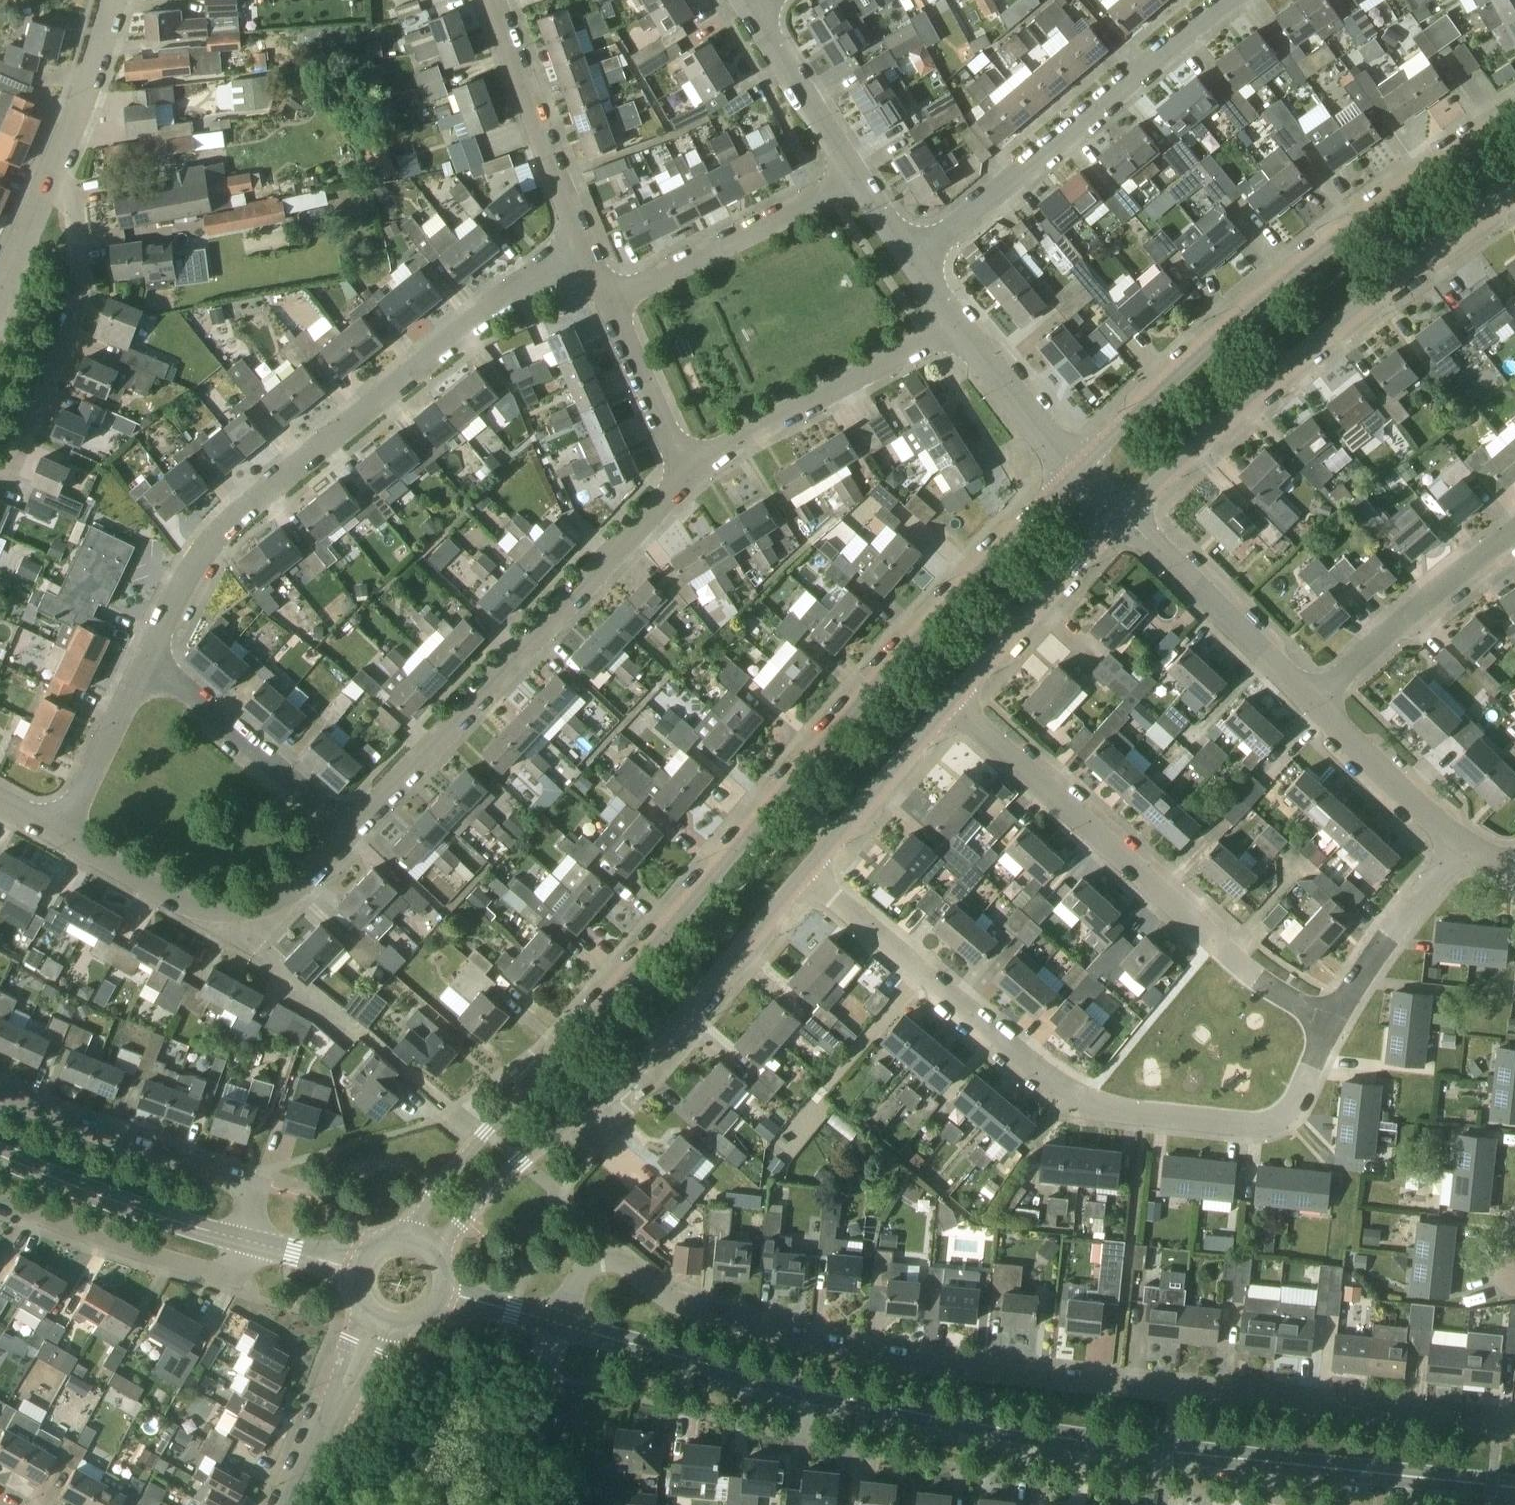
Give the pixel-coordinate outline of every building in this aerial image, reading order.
[(207,14),(239,12),(238,6),(246,6),(246,0),(206,0),(207,14)] [(419,0),(414,0),(395,7),(400,19),(423,11),(419,0)] [(682,24),(694,16),(684,0),(672,0),(651,12),(652,13),(639,20),(645,30),(657,23),(665,35),(632,55),(638,66),(667,48),(666,48),(688,35),(682,24)] [(672,0),(644,0),(651,12),(672,0)] [(866,16),(856,0),(835,0),(837,4),(808,22),(822,43),(848,26),(860,19),(866,16)] [(919,8),(931,2),(930,0),(915,0),(919,8)] [(997,9),(993,0),(978,0),(986,16),(997,9)] [(1075,23),(1061,7),(1055,0),(1044,10),(1057,25),(1070,40),(1070,41),(1089,64),(1108,48),(1089,24),(1079,32),(1073,25),(1075,23)] [(1134,0),(1118,0),(1107,9),(1127,32),(1147,15),(1134,0)] [(1147,15),(1165,0),(1134,0),(1147,15)] [(1330,3),(1328,0),(1299,0),(1298,1),(1317,30),(1323,39),(1345,25),(1358,45),(1368,39),(1351,14),(1342,20),(1330,3)] [(1514,16),(1514,0),(1491,0),(1479,7),(1477,8),(1490,31),(1498,26),(1498,25),(1514,16)] [(1276,15),(1295,44),(1317,30),(1298,1),(1276,15)] [(1426,3),(1413,11),(1420,22),(1433,15),(1426,3)] [(547,41),(577,30),(568,7),(539,18),(547,41)] [(1017,22),(1009,7),(1001,14),(1009,29),(1017,22)] [(1361,9),(1351,14),(1368,39),(1378,32),(1365,10),(1363,7),(1361,9)] [(587,27),(606,21),(602,9),(583,16),(587,27)] [(209,16),(183,19),(183,10),(162,12),(147,11),(146,39),(159,39),(185,37),(185,36),(241,32),(241,30),(210,33),(209,16)] [(923,43),(927,47),(938,41),(941,40),(925,10),(911,18),(913,22),(912,22),(918,33),(923,43)] [(1048,33),(1057,25),(1044,10),(1035,18),(1048,33)] [(415,52),(466,33),(458,11),(430,21),(433,30),(422,34),(421,30),(404,36),(411,54),(416,52),(415,52)] [(1424,30),(1438,51),(1462,34),(1447,13),(1424,30)] [(1507,50),(1514,46),(1514,16),(1498,25),(1498,26),(1504,36),(1500,38),(1507,50)] [(836,66),(866,46),(865,44),(872,39),(860,19),(848,26),(822,43),(836,66)] [(61,29),(29,20),(21,48),(8,45),(4,60),(0,59),(0,72),(30,85),(38,53),(54,57),(61,29)] [(610,31),(606,21),(605,21),(587,27),(591,38),(610,31)] [(889,48),(918,33),(912,22),(884,38),(889,48)] [(1391,45),(1398,34),(1389,27),(1381,38),(1391,45)] [(556,64),(585,53),(577,30),(547,41),(556,64)] [(1280,60),(1269,46),(1257,30),(1236,46),(1266,83),(1286,67),(1298,84),(1307,78),(1290,54),(1280,60)] [(1428,58),(1438,51),(1424,30),(1414,37),(1428,58)] [(210,51),(243,48),(241,32),(185,36),(185,37),(185,39),(208,37),(209,44),(160,49),(161,57),(144,59),(143,53),(134,54),(135,62),(126,63),(127,79),(192,73),(192,76),(223,72),(222,55),(211,57),(210,51)] [(446,66),(474,56),(466,33),(415,52),(416,52),(419,61),(442,53),(446,66)] [(896,59),(909,52),(923,43),(918,33),(889,48),(890,49),(862,66),(869,78),(851,90),(865,111),(895,92),(896,92),(906,85),(901,76),(902,72),(897,63),(898,62),(896,59)] [(1021,57),(1029,49),(1016,34),(1007,42),(1021,57)] [(683,84),(721,60),(708,38),(678,56),(686,69),(675,76),(681,85),(682,84),(683,84)] [(366,43),(368,58),(383,56),(381,41),(366,43)] [(1071,80),(1089,64),(1070,41),(1051,57),(1071,80)] [(1012,65),(1021,57),(1007,42),(998,50),(1012,65)] [(914,63),(930,55),(927,47),(923,43),(909,52),(914,63)] [(1290,54),(1307,78),(1318,70),(1336,58),(1326,43),(1307,56),(1301,47),(1290,54)] [(1480,66),(1469,49),(1464,43),(1453,51),(1469,74),(1480,66)] [(1216,61),(1238,89),(1249,81),(1256,90),(1266,83),(1236,46),(1216,61)] [(604,73),(622,66),(618,55),(600,62),(600,63),(590,66),(585,53),(556,64),(564,87),(594,76),(593,76),(603,72),(604,73)] [(268,68),(267,57),(254,59),(255,69),(268,68)] [(1052,96),(1071,80),(1051,57),(1032,73),(1052,96)] [(722,90),(735,82),(721,60),(683,84),(696,107),(670,120),(676,131),(723,106),(722,106),(729,102),(729,101),(722,90)] [(386,65),(374,62),(372,73),(384,76),(386,65)] [(1448,88),(1437,72),(1430,63),(1408,78),(1401,69),(1400,69),(1424,105),(1448,88)] [(420,88),(444,79),(439,65),(415,73),(415,75),(409,78),(413,87),(419,85),(420,88)] [(1356,77),(1362,73),(1356,65),(1350,70),(1352,72),(1356,77)] [(622,66),(604,73),(608,85),(627,78),(622,66)] [(1424,105),(1400,69),(1378,85),(1367,69),(1356,77),(1384,119),(1395,111),(1402,121),(1424,105)] [(1499,85),(1506,81),(1499,70),(1492,74),(1499,85)] [(30,85),(0,72),(0,90),(2,90),(0,94),(0,130),(28,142),(38,118),(28,113),(33,102),(27,100),(33,87),(30,85)] [(1340,80),(1344,85),(1356,77),(1352,72),(1340,80)] [(988,96),(998,88),(985,73),(975,81),(988,96)] [(1033,112),(1052,96),(1032,73),(1013,89),(1033,112)] [(278,74),(233,80),(229,83),(219,85),(217,90),(219,105),(222,109),(232,108),(236,112),(268,107),(278,74)] [(572,110),(602,99),(594,76),(564,87),(572,110)] [(1220,104),(1210,91),(1197,76),(1177,92),(1200,120),(1200,119),(1220,104)] [(1374,126),(1384,119),(1356,77),(1344,85),(1355,100),(1333,116),(1332,115),(1331,115),(1357,152),(1380,136),(1374,126)] [(462,110),(491,101),(483,78),(454,89),(462,110)] [(444,79),(420,88),(425,102),(449,94),(444,79)] [(980,103),(988,96),(975,81),(967,88),(980,103)] [(109,148),(193,135),(192,121),(159,125),(157,104),(176,101),(174,85),(135,89),(137,105),(126,106),(129,132),(138,131),(140,142),(108,146),(109,148)] [(1015,128),(1033,112),(1013,89),(995,104),(1015,128)] [(729,116),(737,111),(754,101),(747,90),(729,101),(729,102),(722,106),(723,106),(729,116)] [(928,119),(958,103),(951,91),(922,108),(928,119)] [(909,114),(896,92),(895,92),(865,111),(879,133),(909,114)] [(1209,130),(1200,119),(1200,120),(1177,92),(1157,108),(1180,136),(1191,127),(1199,138),(1209,130)] [(1241,94),(1232,101),(1250,123),(1260,114),(1247,97),(1243,93),(1241,94)] [(580,133),(610,123),(602,99),(572,110),(580,133)] [(1357,152),(1331,115),(1307,133),(1282,99),(1271,107),(1284,124),(1301,147),(1314,137),(1317,142),(1316,143),(1334,169),(1357,152)] [(470,134),(499,123),(491,101),(462,110),(470,134)] [(620,119),(639,112),(635,101),(616,107),(620,119)] [(1241,130),(1250,123),(1232,101),(1223,108),(1241,130)] [(1306,130),(1331,114),(1323,101),(1298,118),(1306,130)] [(934,129),(963,112),(958,103),(928,119),(934,129)] [(438,118),(452,114),(449,104),(435,109),(438,118)] [(1015,128),(995,104),(970,126),(972,129),(988,149),(996,142),(996,143),(1015,128)] [(624,130),(643,123),(639,112),(620,119),(624,130)] [(452,114),(438,118),(438,119),(440,119),(441,122),(438,124),(440,131),(456,125),(452,114)] [(209,122),(210,131),(231,127),(230,119),(209,122)] [(589,156),(619,146),(610,123),(580,133),(589,156)] [(768,181),(792,169),(769,123),(758,128),(765,142),(753,149),(768,181)] [(1152,159),(1162,151),(1139,123),(1119,140),(1150,178),(1160,170),(1152,159)] [(1311,160),(1301,147),(1284,124),(1272,134),(1281,145),(1259,163),(1271,177),(1270,178),(1289,203),(1311,185),(1299,169),(1311,160)] [(992,154),(988,149),(972,129),(962,137),(983,162),(992,154)] [(28,142),(0,130),(0,171),(3,172),(7,161),(18,166),(28,142)] [(193,135),(195,148),(225,145),(223,131),(193,135)] [(728,131),(718,136),(725,150),(735,145),(728,131)] [(193,135),(109,148),(112,175),(137,172),(136,163),(141,162),(140,155),(195,148),(193,135)] [(724,203),(746,192),(730,160),(725,150),(718,136),(710,140),(722,164),(708,171),(724,203)] [(458,171),(483,162),(474,137),(450,146),(458,171)] [(1190,168),(1199,160),(1201,159),(1182,137),(1172,146),(1190,168)] [(908,179),(939,159),(925,138),(894,157),(908,179)] [(365,145),(367,153),(366,153),(374,179),(396,173),(388,147),(387,147),(385,139),(365,145)] [(1139,187),(1150,178),(1119,140),(1099,156),(1121,184),(1131,176),(1139,187)] [(1181,175),(1190,168),(1172,146),(1163,154),(1181,175)] [(768,181),(753,149),(730,160),(746,192),(768,181)] [(404,175),(421,170),(416,151),(399,156),(404,175)] [(951,183),(943,171),(959,161),(952,151),(939,160),(939,159),(908,179),(922,201),(951,183)] [(458,171),(459,172),(471,167),(474,177),(488,172),(489,175),(515,166),(510,153),(483,163),(483,162),(458,171)] [(1289,203),(1270,178),(1257,189),(1246,177),(1238,185),(1210,153),(1202,161),(1201,159),(1199,160),(1200,162),(1232,201),(1244,191),(1267,220),(1289,203)] [(708,171),(703,161),(689,167),(683,154),(673,159),(701,214),(724,203),(708,171)] [(623,171),(623,172),(625,171),(630,186),(640,182),(630,156),(624,158),(627,169),(623,171)] [(623,171),(627,169),(624,158),(612,162),(593,169),(597,181),(623,172),(623,171)] [(679,225),(701,214),(673,159),(665,163),(671,175),(658,182),(664,194),(663,194),(679,225)] [(1223,209),(1232,201),(1200,162),(1199,160),(1190,168),(1181,175),(1182,176),(1166,189),(1179,203),(1202,183),(1223,209)] [(121,227),(141,224),(232,206),(230,194),(253,190),(250,172),(227,176),(224,162),(205,166),(205,163),(173,169),(176,185),(115,197),(121,227)] [(1107,204),(1093,187),(1080,171),(1060,188),(1083,216),(1084,215),(1088,219),(1107,204)] [(308,178),(309,185),(319,183),(318,176),(308,178)] [(450,190),(473,218),(484,209),(462,181),(450,190)] [(8,188),(0,184),(0,208),(8,188)] [(375,190),(381,200),(391,193),(384,184),(375,190)] [(502,230),(507,226),(532,206),(514,185),(485,208),(502,230)] [(1133,214),(1134,215),(1143,208),(1124,186),(1114,194),(1132,215),(1133,214)] [(1063,232),(1083,216),(1060,188),(1040,204),(1063,232)] [(313,193),(316,204),(328,202),(326,191),(313,193)] [(656,237),(679,225),(663,194),(641,205),(640,205),(656,237)] [(1133,214),(1132,215),(1114,194),(1105,201),(1124,224),(1134,215),(1133,214)] [(640,205),(641,205),(637,197),(615,208),(619,217),(618,218),(633,248),(656,237),(640,205)] [(209,235),(258,226),(254,206),(204,215),(209,235)] [(453,231),(453,230),(438,212),(421,226),(413,216),(411,218),(408,215),(402,220),(404,223),(402,225),(424,252),(423,253),(429,261),(430,260),(431,262),(440,255),(461,281),(480,265),(459,239),(453,231)] [(1246,238),(1225,214),(1204,232),(1224,256),(1246,238)] [(1021,257),(1040,240),(1023,220),(1012,229),(1020,239),(1009,249),(1001,239),(980,256),(971,264),(989,285),(1021,257)] [(396,221),(385,226),(389,234),(400,229),(396,221)] [(500,249),(480,223),(459,239),(480,265),(500,249)] [(1162,228),(1153,237),(1169,256),(1179,247),(1174,241),(1162,228)] [(1204,232),(1203,233),(1182,251),(1202,275),(1224,256),(1204,232)] [(1055,242),(1074,265),(1084,257),(1065,234),(1055,242)] [(1160,264),(1169,256),(1153,237),(1144,245),(1160,264)] [(172,242),(143,246),(142,242),(111,246),(115,277),(145,273),(147,289),(171,286),(170,281),(177,280),(172,242)] [(1064,273),(1074,265),(1055,242),(1045,250),(1064,273)] [(980,256),(971,245),(962,252),(971,264),(980,256)] [(420,268),(429,261),(423,253),(408,266),(405,263),(392,274),(400,284),(400,285),(422,312),(443,296),(420,268)] [(1005,305),(1031,283),(1038,277),(1021,257),(989,285),(1005,305)] [(1183,292),(1170,277),(1163,269),(1142,287),(1136,280),(1136,281),(1161,311),(1183,292)] [(1161,311),(1136,281),(1135,281),(1129,274),(1108,292),(1099,282),(1090,290),(1095,296),(1112,316),(1111,316),(1117,322),(1126,314),(1127,314),(1140,329),(1161,311)] [(1059,309),(1085,286),(1078,277),(1051,300),(1059,309)] [(342,286),(351,298),(358,292),(350,281),(342,286)] [(1505,307),(1498,298),(1486,282),(1460,301),(1475,321),(1466,328),(1482,350),(1499,338),(1487,321),(1505,307)] [(1022,325),(1048,303),(1031,283),(1005,305),(1022,325)] [(381,288),(374,293),(365,301),(364,301),(371,309),(379,302),(401,329),(422,312),(400,285),(387,295),(381,288)] [(1095,296),(1090,290),(1090,291),(1085,286),(1059,309),(1067,318),(1038,343),(1055,363),(1080,342),(1070,329),(1084,319),(1078,311),(1095,296)] [(365,301),(374,293),(369,287),(360,295),(365,301)] [(95,335),(126,347),(129,348),(129,347),(144,312),(129,305),(110,298),(95,335)] [(362,316),(371,309),(364,301),(349,313),(355,321),(342,332),(364,359),(384,343),(362,316)] [(226,323),(223,305),(210,307),(213,324),(226,323)] [(306,327),(314,338),(332,325),(325,315),(306,327)] [(1129,337),(1117,322),(1111,316),(1081,342),(1080,342),(1055,363),(1072,384),(1096,364),(1091,357),(1109,342),(1116,349),(1129,337)] [(1461,343),(1453,332),(1441,316),(1417,334),(1434,356),(1423,365),(1438,386),(1461,369),(1449,353),(1461,343)] [(364,359),(342,332),(336,324),(316,341),(306,329),(297,337),(313,356),(321,350),(343,377),(364,359)] [(560,362),(585,351),(574,326),(549,337),(554,350),(543,354),(545,359),(529,366),(533,374),(549,368),(560,363),(560,362)] [(296,337),(290,330),(285,335),(290,342),(296,337)] [(313,356),(297,337),(296,337),(290,342),(281,349),(295,368),(282,379),(305,407),(326,391),(304,363),(313,356)] [(126,347),(121,360),(156,376),(157,374),(165,377),(171,364),(129,347),(129,348),(126,347)] [(502,356),(505,363),(517,357),(514,350),(502,356)] [(1418,377),(1409,366),(1397,350),(1372,368),(1390,391),(1379,399),(1398,424),(1410,415),(1398,399),(1408,391),(1405,387),(1418,377)] [(571,387),(596,375),(585,351),(560,362),(560,363),(571,387)] [(116,370),(104,365),(86,357),(75,382),(120,401),(126,387),(148,396),(156,376),(121,360),(116,370)] [(305,407),(282,379),(268,390),(243,358),(227,371),(246,396),(253,404),(262,397),(284,424),(305,407)] [(498,394),(490,383),(477,368),(456,385),(479,413),(493,401),(509,421),(520,411),(515,396),(507,387),(498,394)] [(549,368),(533,374),(537,383),(553,376),(549,368)] [(905,382),(914,395),(927,387),(919,373),(905,382)] [(581,411),(606,399),(596,375),(571,387),(581,411)] [(1514,395),(1514,386),(1512,382),(1503,389),(1508,395),(1514,396),(1514,395)] [(1374,409),(1366,399),(1354,384),(1328,403),(1345,425),(1337,431),(1353,451),(1370,437),(1357,422),(1374,409)] [(460,428),(479,413),(456,385),(436,401),(459,429),(460,428)] [(1094,394),(1086,385),(1080,391),(1088,400),(1094,394)] [(914,426),(943,407),(929,386),(927,387),(914,395),(900,404),(914,426)] [(245,411),(253,404),(246,396),(242,400),(232,409),(238,417),(224,428),(246,455),(267,438),(245,411)] [(592,435),(617,424),(606,399),(581,411),(592,435)] [(108,411),(103,408),(85,400),(78,416),(63,409),(53,433),(83,446),(93,423),(101,426),(108,411)] [(445,440),(459,429),(436,401),(415,418),(437,444),(428,451),(435,460),(451,447),(445,440)] [(554,423),(570,415),(567,407),(550,415),(554,423)] [(915,453),(956,428),(943,407),(914,426),(902,433),(915,453)] [(882,413),(868,422),(884,446),(897,438),(892,430),(882,413)] [(554,423),(558,431),(574,424),(570,415),(554,423)] [(144,417),(141,424),(146,426),(153,421),(144,417)] [(1338,450),(1324,432),(1312,417),(1287,436),(1304,459),(1296,466),(1318,489),(1333,474),(1322,462),(1338,450)] [(884,446),(868,422),(856,429),(869,449),(872,454),(884,446)] [(603,460),(628,448),(617,424),(592,435),(580,440),(587,457),(572,463),(576,472),(592,465),(603,460)] [(225,472),(246,455),(224,428),(211,438),(205,430),(189,444),(195,451),(203,444),(225,472)] [(932,474),(970,450),(956,428),(915,453),(916,455),(918,453),(932,474)] [(835,469),(869,449),(856,429),(846,436),(843,431),(820,445),(835,469)] [(398,431),(377,448),(399,476),(414,465),(420,472),(426,467),(435,460),(428,451),(419,458),(398,431)] [(1507,444),(1514,453),(1514,436),(1507,444)] [(186,458),(195,451),(189,444),(173,456),(179,463),(165,475),(188,502),(208,486),(186,458)] [(1514,477),(1514,453),(1507,444),(1492,457),(1482,445),(1464,460),(1477,476),(1476,476),(1481,481),(1493,471),(1506,485),(1514,477)] [(798,460),(813,484),(835,469),(820,445),(798,460)] [(356,465),(369,481),(378,492),(369,499),(386,520),(396,512),(385,499),(391,494),(386,487),(399,476),(377,448),(356,465)] [(628,448),(603,460),(614,484),(639,473),(628,448)] [(1294,477),(1280,463),(1265,448),(1240,474),(1259,492),(1251,501),(1258,508),(1264,515),(1283,533),(1299,517),(1277,495),(1294,477)] [(963,484),(984,471),(970,450),(932,474),(941,468),(955,489),(941,498),(950,513),(972,499),(963,484)] [(485,460),(497,475),(506,468),(493,453),(485,460)] [(545,464),(553,461),(551,455),(542,459),(545,464)] [(71,469),(61,464),(43,457),(32,482),(36,483),(30,498),(58,510),(65,495),(61,493),(71,469)] [(1477,476),(1464,460),(1463,461),(1460,457),(1439,476),(1449,486),(1437,497),(1458,522),(1482,501),(1467,484),(1476,476),(1477,476)] [(441,467),(435,460),(426,467),(431,474),(441,467)] [(790,498),(813,484),(798,460),(775,474),(790,498)] [(1405,478),(1415,471),(1408,460),(1397,467),(1405,478)] [(485,464),(475,473),(483,481),(493,472),(485,464)] [(592,465),(576,472),(579,480),(596,473),(592,465)] [(188,502),(165,475),(158,467),(147,476),(154,484),(152,485),(147,478),(130,491),(137,500),(146,493),(167,519),(188,502)] [(885,480),(895,487),(900,481),(897,473),(892,470),(885,480)] [(851,473),(841,479),(856,502),(865,497),(851,473)] [(1395,474),(1376,488),(1387,503),(1406,489),(1395,474)] [(339,479),(318,496),(341,523),(355,512),(360,519),(366,515),(377,527),(386,520),(369,499),(361,505),(339,479)] [(856,502),(841,479),(833,484),(848,507),(856,502)] [(883,505),(890,510),(899,499),(879,482),(870,493),(884,505),(883,505)] [(1343,483),(1330,492),(1340,506),(1354,496),(1343,483)] [(484,505),(490,499),(483,491),(477,497),(484,505)] [(1248,518),(1236,506),(1222,492),(1198,516),(1231,549),(1252,528),(1270,546),(1283,533),(1264,515),(1258,508),(1248,518)] [(906,506),(926,524),(937,512),(916,494),(906,506)] [(298,512),(317,537),(319,539),(311,546),(328,567),(338,559),(328,546),(333,542),(327,535),(341,523),(318,496),(298,512)] [(54,520),(58,510),(30,498),(24,511),(49,521),(50,518),(54,520)] [(0,500),(0,532),(12,505),(0,500)] [(779,526),(774,517),(763,500),(740,515),(755,539),(755,538),(762,549),(761,550),(770,565),(777,560),(779,559),(770,544),(774,542),(768,533),(779,526)] [(1439,539),(1411,505),(1392,522),(1374,501),(1359,514),(1388,548),(1397,540),(1412,558),(1423,548),(1425,551),(1439,539)] [(806,503),(797,509),(806,523),(815,517),(806,503)] [(1319,512),(1330,515),(1332,506),(1321,503),(1319,512)] [(902,521),(890,510),(883,505),(876,514),(894,529),(902,521)] [(527,533),(534,526),(521,514),(514,521),(527,533)] [(733,554),(755,539),(740,515),(717,529),(733,554)] [(440,528),(430,516),(420,525),(431,537),(440,528)] [(136,546),(111,534),(115,527),(98,518),(95,526),(92,524),(59,595),(48,590),(39,609),(65,621),(65,622),(73,625),(79,611),(90,616),(92,613),(94,614),(100,602),(107,605),(136,546)] [(73,528),(82,532),(86,524),(77,520),(73,528)] [(537,580),(556,560),(536,542),(536,541),(527,533),(514,521),(508,528),(520,540),(509,552),(518,560),(518,561),(537,580)] [(555,522),(546,531),(536,542),(556,560),(574,541),(555,522)] [(280,526),(260,543),(283,571),(297,560),(302,567),(308,562),(318,575),(328,567),(311,546),(302,553),(300,550),(280,526)] [(710,568),(733,554),(717,529),(695,543),(710,568)] [(921,552),(906,539),(897,531),(879,552),(904,572),(921,552)] [(820,548),(832,559),(839,551),(827,541),(820,548)] [(270,582),(283,571),(260,543),(239,560),(261,587),(253,594),(269,614),(280,605),(270,593),(275,589),(270,582)] [(716,577),(710,568),(695,543),(672,558),(678,567),(666,575),(689,603),(699,597),(695,591),(708,582),(718,597),(725,592),(716,577)] [(904,572),(879,552),(871,544),(870,545),(868,544),(852,562),(841,553),(833,562),(851,578),(858,570),(885,594),(904,572)] [(474,555),(478,559),(491,572),(498,565),(485,552),(484,553),(480,549),(474,555)] [(765,568),(770,565),(761,550),(754,555),(763,570),(765,568)] [(1395,577),(1382,561),(1374,552),(1355,568),(1345,556),(1329,570),(1343,586),(1352,578),(1368,596),(1378,586),(1381,589),(1395,577)] [(1343,586),(1329,570),(1317,556),(1299,572),(1319,595),(1300,611),(1303,614),(1302,615),(1326,639),(1339,627),(1337,624),(1349,613),(1332,596),(1343,586)] [(18,573),(37,581),(43,564),(24,557),(18,573)] [(484,579),(491,572),(478,559),(471,566),(484,579)] [(519,599),(537,580),(518,561),(499,581),(519,599)] [(844,586),(851,578),(833,562),(826,571),(844,586)] [(725,592),(735,586),(725,571),(716,577),(725,592)] [(681,612),(689,603),(666,575),(665,575),(656,586),(648,578),(629,598),(650,618),(650,617),(658,625),(658,626),(671,639),(679,631),(666,619),(677,607),(681,612)] [(501,619),(519,599),(499,581),(481,600),(501,619)] [(22,587),(19,594),(29,597),(31,591),(22,587)] [(29,602),(31,602),(40,606),(47,592),(40,589),(36,587),(32,596),(30,601),(29,602)] [(369,595),(368,587),(356,588),(357,596),(367,595),(369,595)] [(872,609),(857,596),(847,588),(829,609),(854,630),(872,609)] [(1512,615),(1514,620),(1514,588),(1500,599),(1512,615)] [(1130,630),(1135,625),(1148,610),(1126,590),(1108,609),(1130,630)] [(632,637),(650,618),(629,598),(611,617),(632,637)] [(854,630),(829,609),(818,599),(801,619),(791,611),(783,620),(801,636),(809,627),(811,630),(836,651),(854,630)] [(418,623),(424,616),(419,612),(414,607),(411,604),(405,610),(408,613),(408,614),(418,623)] [(443,621),(431,609),(424,616),(437,629),(446,637),(466,656),(484,636),(465,618),(455,628),(445,619),(443,621)] [(1113,649),(1130,630),(1108,609),(1091,628),(1113,649)] [(356,610),(348,617),(355,625),(361,619),(361,615),(356,610)] [(94,615),(94,614),(92,613),(90,616),(79,611),(73,625),(65,622),(56,643),(98,663),(111,638),(103,634),(108,623),(116,627),(116,626),(94,615)] [(777,628),(783,620),(777,614),(770,622),(777,628)] [(230,622),(227,620),(221,615),(208,629),(209,630),(186,656),(206,674),(236,640),(224,629),(230,622)] [(437,629),(424,616),(418,623),(430,636),(437,629)] [(1498,638),(1490,630),(1475,616),(1453,638),(1475,661),(1476,659),(1481,664),(1471,674),(1494,697),(1504,687),(1486,669),(1496,658),(1487,649),(1498,638)] [(622,647),(632,637),(611,617),(592,637),(613,657),(622,647)] [(801,636),(783,620),(777,628),(794,644),(801,636)] [(1505,630),(1514,644),(1514,623),(1505,630)] [(324,638),(324,636),(324,625),(315,625),(314,625),(314,638),(315,638),(324,638)] [(665,645),(671,639),(658,626),(652,632),(665,645)] [(1163,656),(1180,639),(1171,630),(1154,648),(1163,656)] [(447,675),(466,656),(446,637),(428,656),(427,656),(447,675)] [(606,664),(613,657),(592,637),(574,656),(595,676),(606,664)] [(206,674),(226,691),(248,666),(257,673),(265,664),(264,663),(277,649),(267,640),(258,650),(264,654),(259,659),(237,639),(236,640),(206,674)] [(822,667),(798,646),(796,647),(788,641),(772,660),(805,687),(822,667)] [(86,688),(98,663),(56,643),(45,666),(56,671),(49,684),(71,695),(76,684),(86,688)] [(1188,686),(1208,664),(1188,646),(1168,668),(1188,686)] [(388,655),(401,667),(408,660),(395,647),(388,655)] [(1458,661),(1445,647),(1444,647),(1434,657),(1448,671),(1457,679),(1466,669),(1458,661)] [(1131,691),(1145,676),(1136,668),(1131,674),(1122,666),(1123,665),(1110,652),(1100,663),(1131,691)] [(394,674),(401,667),(388,655),(381,662),(394,674)] [(719,664),(725,668),(732,660),(726,655),(719,664)] [(447,675),(427,656),(409,676),(429,695),(447,675)] [(635,677),(642,669),(629,656),(621,664),(635,677)] [(732,661),(732,660),(725,668),(726,669),(744,685),(752,676),(733,660),(732,661)] [(786,709),(805,687),(772,660),(754,680),(762,688),(786,709)] [(1123,699),(1131,691),(1100,663),(1092,673),(1105,685),(1106,683),(1123,699)] [(243,706),(263,723),(287,696),(293,689),(265,664),(257,673),(265,680),(243,706)] [(629,683),(635,677),(621,664),(615,670),(629,683)] [(1081,684),(1071,675),(1059,664),(1041,684),(1063,704),(1081,684)] [(1207,704),(1227,682),(1208,664),(1188,686),(1207,704)] [(1081,684),(1088,676),(1078,667),(1071,675),(1081,684)] [(352,680),(364,690),(365,689),(374,697),(383,686),(363,668),(352,680)] [(736,695),(744,685),(726,669),(718,679),(736,695)] [(539,693),(559,712),(577,693),(572,687),(557,674),(539,693)] [(1131,691),(1140,700),(1157,682),(1148,674),(1146,677),(1145,676),(1131,691)] [(1438,697),(1431,689),(1417,675),(1390,701),(1413,723),(1438,697)] [(410,714),(429,695),(409,676),(391,696),(410,714)] [(336,722),(364,690),(352,680),(343,691),(341,690),(321,713),(315,720),(324,728),(299,755),(320,773),(352,736),(336,722)] [(66,706),(71,695),(49,684),(44,695),(45,696),(33,721),(63,736),(76,711),(66,706)] [(1045,723),(1063,704),(1041,684),(1023,703),(1045,723)] [(1077,752),(1086,760),(1105,777),(1135,744),(1119,730),(1129,718),(1126,715),(1128,712),(1140,701),(1140,700),(1131,691),(1123,699),(1124,700),(1093,734),(1077,752)] [(540,731),(559,712),(539,693),(520,713),(540,731)] [(315,720),(321,713),(315,708),(307,701),(301,708),(287,696),(263,723),(283,741),(307,713),(315,720)] [(763,717),(748,704),(739,696),(730,707),(723,715),(722,716),(721,717),(745,738),(763,717)] [(1466,714),(1461,719),(1438,697),(1413,723),(1435,745),(1448,731),(1458,740),(1475,723),(1466,714)] [(1224,721),(1243,739),(1264,715),(1246,698),(1224,721)] [(1136,720),(1147,708),(1140,701),(1128,712),(1136,720)] [(1164,712),(1182,729),(1191,720),(1172,704),(1164,712)] [(372,715),(391,733),(400,723),(382,705),(372,715)] [(683,718),(675,728),(693,743),(700,735),(705,738),(704,739),(727,759),(745,738),(721,717),(722,716),(712,708),(694,728),(683,718)] [(679,717),(669,709),(663,717),(672,725),(679,717)] [(1165,749),(1175,737),(1182,729),(1164,712),(1146,732),(1165,749)] [(522,751),(540,731),(520,713),(502,732),(522,751)] [(582,734),(588,727),(575,715),(574,714),(568,721),(582,734)] [(1284,733),(1264,715),(1243,739),(1253,749),(1242,761),(1251,769),(1284,733)] [(51,761),(63,736),(33,721),(25,738),(15,734),(5,754),(35,768),(41,757),(51,761)] [(575,741),(582,734),(568,721),(561,728),(575,741)] [(1475,785),(1502,757),(1478,733),(1481,730),(1475,723),(1458,740),(1467,749),(1453,763),(1475,785)] [(1093,734),(1084,726),(1068,744),(1077,752),(1093,734)] [(685,752),(693,743),(675,728),(667,736),(668,737),(681,748),(685,752)] [(503,771),(522,751),(502,732),(483,752),(503,771)] [(398,739),(392,734),(389,737),(389,742),(390,748),(398,739)] [(374,749),(368,744),(363,749),(351,738),(352,736),(320,773),(340,791),(374,749)] [(1229,755),(1213,740),(1211,738),(1202,747),(1221,764),(1229,755)] [(1123,794),(1144,771),(1126,755),(1135,745),(1135,744),(1105,777),(1123,794)] [(1176,754),(1168,747),(1149,769),(1164,782),(1169,776),(1162,770),(1176,754)] [(1188,761),(1194,755),(1185,747),(1163,770),(1172,779),(1188,761)] [(1207,779),(1221,764),(1202,747),(1195,755),(1194,755),(1188,761),(1207,779)] [(1503,758),(1502,757),(1475,785),(1497,807),(1514,789),(1514,747),(1503,758)] [(544,772),(551,765),(538,752),(532,759),(544,772)] [(715,773),(692,753),(673,776),(695,795),(715,773)] [(673,776),(671,774),(662,785),(629,757),(626,760),(613,775),(643,801),(651,791),(678,815),(695,795),(673,776)] [(537,779),(544,772),(532,759),(525,766),(537,779)] [(486,787),(482,783),(467,769),(448,789),(468,807),(486,787)] [(1304,809),(1325,787),(1305,769),(1285,791),(1304,809)] [(603,779),(607,782),(613,775),(609,771),(603,779)] [(1142,811),(1163,788),(1144,771),(1123,794),(1142,811)] [(969,814),(970,813),(975,807),(988,792),(965,772),(945,794),(969,814)] [(1242,799),(1258,780),(1250,773),(1233,791),(1242,799)] [(581,790),(590,781),(583,774),(574,783),(581,790)] [(611,823),(612,824),(645,852),(664,830),(643,811),(642,812),(637,808),(643,801),(613,775),(606,783),(628,803),(611,823)] [(1242,799),(1250,806),(1267,788),(1258,780),(1242,799)] [(993,790),(1003,799),(1011,791),(1001,782),(993,790)] [(1323,826),(1344,804),(1325,787),(1304,809),(1323,826)] [(1161,829),(1182,806),(1163,788),(1142,811),(1161,829)] [(449,826),(468,807),(448,789),(430,808),(449,826)] [(1225,817),(1242,799),(1233,791),(1217,809),(1225,817)] [(981,824),(970,813),(969,814),(945,794),(927,816),(952,837),(944,846),(969,867),(972,863),(973,865),(981,856),(965,842),(981,824)] [(1234,824),(1243,814),(1250,807),(1250,806),(1242,799),(1225,817),(1234,824)] [(537,819),(543,814),(532,804),(527,809),(537,819)] [(1342,843),(1362,821),(1344,804),(1323,826),(1342,843)] [(475,814),(489,827),(496,818),(483,806),(475,814)] [(1181,847),(1202,824),(1182,806),(1161,829),(1181,847)] [(1250,807),(1243,814),(1251,821),(1254,817),(1258,814),(1250,807)] [(431,846),(449,826),(430,808),(411,828),(431,846)] [(1006,808),(987,828),(998,838),(1017,818),(1006,808)] [(503,823),(519,837),(530,824),(514,810),(503,823)] [(482,834),(489,827),(475,814),(469,821),(482,834)] [(489,827),(498,836),(504,829),(495,821),(495,822),(490,826),(489,827)] [(1361,860),(1381,838),(1362,821),(1342,843),(1361,860)] [(585,835),(577,844),(595,859),(602,851),(606,853),(628,872),(645,852),(612,824),(611,823),(593,843),(585,835)] [(1262,833),(1281,849),(1288,841),(1270,824),(1262,833)] [(1025,866),(1045,843),(1026,826),(1005,848),(1025,866)] [(412,865),(431,846),(411,828),(393,847),(412,865)] [(1273,858),(1281,849),(1262,833),(1255,842),(1273,858)] [(913,834),(894,856),(917,876),(926,883),(943,864),(960,878),(961,877),(969,867),(944,846),(936,854),(913,834)] [(595,859),(577,844),(568,836),(560,845),(578,861),(561,881),(565,885),(594,910),(614,888),(589,866),(595,859)] [(1381,838),(1361,860),(1381,878),(1401,856),(1381,838)] [(1311,839),(1301,851),(1308,857),(1318,846),(1311,839)] [(1218,880),(1239,857),(1220,840),(1199,863),(1218,880)] [(1037,891),(1051,876),(1065,861),(1045,843),(1025,866),(1036,875),(1024,889),(1033,897),(1022,910),(1019,907),(1018,907),(1029,918),(1047,899),(1037,891)] [(452,866),(460,859),(446,845),(438,853),(440,855),(452,866)] [(973,865),(984,875),(982,873),(999,854),(990,847),(982,857),(981,856),(973,865)] [(1318,867),(1327,857),(1318,848),(1308,858),(1318,867)] [(28,863),(4,850),(0,858),(0,902),(5,905),(13,892),(12,892),(28,863)] [(454,868),(452,866),(440,855),(434,862),(447,875),(454,868)] [(898,897),(917,876),(894,856),(875,877),(898,897)] [(1238,898),(1259,875),(1239,857),(1218,880),(1238,898)] [(460,859),(453,866),(469,881),(475,874),(461,860),(460,859)] [(35,905),(41,894),(51,876),(28,863),(12,892),(13,892),(35,905)] [(984,875),(973,865),(972,863),(969,867),(961,877),(960,878),(944,896),(943,898),(952,906),(933,928),(954,947),(977,920),(959,904),(984,875)] [(404,896),(388,881),(374,867),(356,886),(380,908),(391,919),(401,909),(402,911),(410,903),(424,916),(428,912),(424,908),(430,902),(413,886),(404,896)] [(1329,877),(1340,888),(1347,880),(1336,870),(1329,877)] [(1332,896),(1340,888),(1329,877),(1322,871),(1314,880),(1332,896)] [(507,884),(510,887),(518,878),(514,875),(507,883),(507,884)] [(1081,917),(1101,894),(1082,877),(1062,900),(1081,917)] [(510,887),(524,900),(532,892),(518,878),(510,887)] [(1358,904),(1366,895),(1348,879),(1347,880),(1340,888),(1358,904)] [(574,929),(576,930),(594,910),(565,885),(560,881),(543,901),(532,892),(524,900),(544,916),(568,937),(574,929)] [(394,922),(391,919),(380,908),(356,886),(338,904),(368,933),(359,942),(376,957),(386,947),(378,940),(394,922)] [(467,898),(478,909),(489,897),(477,886),(467,898)] [(943,898),(944,896),(933,886),(917,904),(928,914),(943,898)] [(516,909),(524,900),(510,887),(502,896),(516,909)] [(1342,922),(1358,904),(1340,888),(1332,896),(1324,905),(1306,924),(1328,945),(1345,925),(1342,922)] [(85,928),(99,903),(75,889),(62,913),(52,907),(45,919),(42,925),(63,937),(73,921),(85,928)] [(64,897),(60,894),(55,902),(54,904),(56,906),(60,905),(64,897)] [(1124,927),(1115,919),(1121,912),(1101,894),(1081,917),(1092,927),(1084,936),(1102,952),(1118,934),(1124,927)] [(1281,903),(1288,909),(1292,906),(1292,899),(1287,895),(1281,903)] [(1029,918),(1031,919),(1042,930),(1043,929),(1039,925),(1055,907),(1047,899),(1029,918)] [(535,925),(544,916),(524,900),(516,909),(535,925)] [(111,940),(114,934),(124,917),(99,903),(85,928),(87,929),(82,937),(96,944),(92,952),(112,963),(121,946),(111,940)] [(1280,903),(1263,921),(1272,929),(1289,911),(1280,903)] [(1031,919),(1029,918),(1018,907),(1003,924),(1007,928),(1003,932),(993,923),(994,921),(984,912),(977,920),(954,947),(975,965),(995,943),(1002,950),(1016,935),(1016,936),(1031,919)] [(42,925),(45,919),(35,913),(24,933),(34,939),(42,925)] [(561,945),(568,937),(544,916),(535,925),(536,926),(538,925),(542,929),(549,935),(561,945)] [(1028,946),(1042,930),(1031,919),(1016,936),(1028,946)] [(443,920),(435,929),(445,938),(454,929),(443,920)] [(1470,961),(1473,926),(1438,922),(1434,958),(1470,961)] [(345,946),(335,937),(320,923),(303,941),(327,964),(343,948),(345,946)] [(1310,964),(1328,945),(1306,924),(1288,944),(1310,964)] [(1505,965),(1509,929),(1473,926),(1470,961),(1505,965)] [(156,967),(170,942),(145,928),(131,952),(121,946),(112,963),(134,975),(142,960),(156,967)] [(561,945),(549,935),(542,929),(524,950),(546,969),(564,948),(561,945)] [(1089,974),(1096,979),(1103,971),(1109,976),(1115,981),(1127,967),(1148,985),(1172,959),(1146,935),(1134,949),(1118,934),(1102,952),(1086,969),(1085,970),(1089,974)] [(842,987),(861,966),(827,937),(808,959),(842,987)] [(309,982),(327,964),(303,941),(285,960),(309,982)] [(181,979),(184,973),(194,956),(170,942),(156,967),(157,967),(147,984),(160,991),(155,1001),(176,1012),(191,985),(181,979)] [(367,969),(377,959),(359,942),(349,952),(367,969)] [(386,947),(376,957),(377,959),(393,974),(406,959),(389,943),(386,947)] [(469,958),(471,960),(487,973),(494,965),(470,944),(464,951),(470,957),(469,958)] [(1014,1000),(1035,976),(1040,970),(1039,969),(1041,967),(1020,948),(1018,951),(992,980),(1014,1000)] [(528,990),(546,969),(524,950),(516,959),(506,951),(497,962),(506,969),(505,970),(528,990)] [(43,957),(31,951),(25,962),(37,968),(43,957)] [(845,990),(842,987),(808,959),(789,980),(816,1005),(818,1002),(821,1005),(822,1004),(829,1009),(845,990)] [(497,983),(487,973),(471,960),(450,985),(470,1002),(459,1014),(487,1038),(508,1014),(487,995),(497,983)] [(1075,989),(1089,974),(1085,970),(1086,969),(1077,961),(1062,979),(1075,989)] [(222,1013),(239,981),(214,967),(202,990),(191,985),(176,1012),(177,1013),(182,1002),(204,1014),(208,1006),(222,1013)] [(1430,967),(1429,976),(1440,977),(1441,968),(1430,967)] [(1096,979),(1102,984),(1109,976),(1103,971),(1096,979)] [(1091,1059),(1109,1037),(1112,1034),(1085,1010),(1105,987),(1102,984),(1096,979),(1089,974),(1075,989),(1072,992),(1073,992),(1065,1001),(1048,1020),(1057,1029),(1055,1031),(1080,1051),(1081,1050),(1091,1059)] [(1035,1018),(1056,995),(1035,976),(1014,1000),(1035,1018)] [(251,1017),(264,995),(239,981),(222,1013),(226,1007),(240,1015),(231,1029),(254,1041),(263,1023),(251,1017)] [(63,991),(47,984),(42,994),(58,1001),(63,991)] [(89,1000),(95,988),(89,985),(80,988),(77,994),(89,1000)] [(1152,1005),(1163,994),(1154,985),(1143,997),(1152,1005)] [(369,999),(370,998),(359,989),(343,1009),(355,1018),(369,999)] [(877,1015),(890,998),(878,989),(865,1006),(877,1015)] [(27,1026),(10,1019),(19,1000),(0,990),(0,1047),(14,1053),(27,1026)] [(1432,995),(1415,993),(1395,991),(1391,1026),(1429,1030),(1432,995)] [(367,1028),(380,1012),(388,1001),(376,992),(371,999),(370,998),(369,999),(355,1018),(367,1028)] [(780,1044),(794,1028),(800,1022),(788,1012),(773,998),(754,1020),(780,1044)] [(283,1035),(295,1012),(278,1002),(268,1020),(265,1025),(283,1035)] [(78,1008),(82,1017),(91,1013),(87,1004),(78,1008)] [(812,1015),(829,1030),(839,1018),(829,1009),(822,1004),(821,1005),(812,1015)] [(300,1045),(313,1022),(295,1012),(283,1035),(300,1045)] [(61,1045),(70,1022),(53,1015),(45,1034),(27,1026),(14,1053),(39,1065),(47,1046),(50,1040),(61,1045)] [(829,1030),(812,1015),(798,1031),(815,1046),(829,1030)] [(897,1052),(918,1028),(903,1015),(882,1040),(897,1052)] [(449,1035),(433,1022),(428,1017),(417,1030),(412,1026),(392,1049),(409,1063),(417,1054),(437,1072),(457,1050),(444,1040),(449,1035)] [(764,1064),(768,1067),(769,1066),(774,1071),(781,1064),(770,1055),(780,1044),(754,1020),(734,1042),(762,1066),(764,1064)] [(88,1085),(99,1058),(86,1052),(94,1032),(70,1022),(61,1045),(72,1049),(62,1074),(88,1085)] [(1425,1066),(1428,1032),(1429,1030),(1391,1026),(1387,1062),(1425,1066)] [(911,1065),(932,1040),(918,1028),(897,1052),(911,1065)] [(165,1114),(179,1073),(165,1069),(167,1064),(157,1060),(166,1036),(153,1032),(145,1055),(143,1055),(136,1075),(147,1079),(139,1104),(165,1114)] [(1444,1033),(1442,1046),(1455,1047),(1456,1035),(1444,1033)] [(926,1077),(947,1053),(932,1040),(911,1065),(926,1077)] [(332,1068),(346,1051),(335,1041),(322,1056),(320,1059),(332,1068)] [(136,1075),(143,1055),(122,1047),(116,1064),(99,1058),(88,1085),(115,1095),(125,1071),(136,1075)] [(1499,1047),(1495,1083),(1514,1085),(1514,1049),(1499,1047)] [(397,1072),(398,1071),(375,1051),(352,1079),(362,1088),(354,1097),(379,1117),(397,1095),(380,1081),(392,1067),(397,1072)] [(940,1089),(948,1080),(961,1065),(947,1053),(926,1077),(940,1089)] [(748,1083),(735,1072),(719,1060),(701,1083),(728,1106),(748,1083)] [(876,1079),(887,1066),(879,1060),(869,1072),(876,1079)] [(1468,1065),(1474,1074),(1481,1070),(1474,1061),(1468,1065)] [(768,1067),(758,1078),(775,1093),(785,1081),(774,1071),(769,1066),(768,1067)] [(884,1085),(894,1073),(887,1066),(876,1079),(884,1085)] [(214,1100),(220,1083),(197,1075),(179,1073),(165,1114),(192,1123),(202,1096),(214,1100)] [(967,1112),(988,1088),(973,1076),(953,1099),(967,1112)] [(247,1140),(257,1107),(268,1110),(276,1084),(255,1078),(252,1089),(227,1082),(213,1130),(247,1140)] [(312,1137),(322,1106),(310,1103),(316,1082),(302,1078),(296,1099),(293,1098),(284,1128),(312,1137)] [(765,1104),(775,1093),(758,1078),(748,1089),(765,1104)] [(1341,1117),(1378,1121),(1379,1111),(1382,1086),(1365,1084),(1345,1082),(1341,1117)] [(711,1127),(728,1106),(701,1083),(683,1106),(711,1127)] [(1495,1083),(1491,1118),(1514,1120),(1514,1085),(1495,1083)] [(905,1103),(915,1091),(908,1085),(898,1097),(905,1103)] [(982,1124),(1002,1100),(988,1088),(967,1112),(982,1124)] [(913,1109),(923,1097),(915,1091),(905,1103),(913,1109)] [(996,1137),(1017,1113),(1002,1100),(982,1124),(996,1137)] [(1380,1110),(1379,1120),(1388,1121),(1389,1111),(1380,1110)] [(1011,1149),(1018,1141),(1031,1125),(1017,1113),(996,1137),(1011,1149)] [(1374,1156),(1377,1130),(1378,1121),(1341,1117),(1337,1152),(1374,1156)] [(770,1119),(759,1132),(770,1141),(781,1128),(770,1119)] [(947,1138),(957,1126),(950,1120),(940,1132),(947,1138)] [(1379,1121),(1378,1130),(1390,1131),(1391,1122),(1379,1121)] [(955,1145),(965,1133),(957,1126),(947,1138),(955,1145)] [(715,1127),(705,1139),(726,1157),(736,1145),(715,1127)] [(703,1154),(695,1147),(680,1134),(659,1158),(679,1176),(671,1185),(683,1195),(692,1203),(706,1187),(688,1172),(703,1154)] [(1495,1139),(1475,1136),(1459,1135),(1455,1170),(1491,1174),(1495,1139)] [(1060,1180),(1064,1145),(1045,1143),(1041,1178),(1060,1180)] [(976,1163),(986,1151),(979,1144),(969,1156),(976,1163)] [(747,1155),(736,1145),(726,1157),(737,1167),(747,1155)] [(1079,1182),(1083,1147),(1064,1145),(1060,1180),(1079,1182)] [(1090,1183),(1098,1183),(1102,1149),(1083,1147),(1079,1182),(1090,1183)] [(1117,1185),(1119,1171),(1121,1151),(1102,1149),(1098,1183),(1117,1185)] [(983,1169),(994,1157),(986,1151),(976,1163),(983,1169)] [(910,1160),(920,1168),(926,1160),(916,1153),(910,1160)] [(1197,1196),(1201,1160),(1165,1156),(1161,1192),(1197,1196)] [(878,1171),(893,1178),(898,1167),(884,1160),(878,1171)] [(1232,1200),(1234,1183),(1236,1163),(1201,1160),(1197,1196),(1232,1200)] [(1295,1169),(1260,1166),(1256,1203),(1283,1205),(1291,1206),(1295,1169)] [(1418,1189),(1419,1183),(1432,1184),(1434,1168),(1421,1167),(1408,1166),(1406,1188),(1418,1189)] [(1326,1210),(1328,1193),(1330,1173),(1295,1169),(1291,1206),(1300,1207),(1326,1210)] [(1488,1209),(1491,1174),(1455,1170),(1451,1205),(1488,1209)] [(671,1185),(661,1176),(646,1193),(636,1185),(617,1207),(637,1225),(632,1230),(653,1248),(692,1203),(683,1195),(671,1185)] [(917,1203),(925,1189),(911,1181),(903,1194),(917,1203)] [(728,1199),(727,1205),(739,1206),(740,1194),(733,1193),(728,1199)] [(1098,1194),(1097,1202),(1106,1202),(1107,1202),(1108,1195),(1098,1194)] [(1047,1212),(1058,1213),(1059,1198),(1049,1196),(1047,1212)] [(1067,1214),(1069,1199),(1059,1198),(1058,1213),(1067,1214)] [(1146,1219),(1160,1221),(1162,1202),(1148,1200),(1146,1219)] [(1096,1217),(1097,1202),(1087,1201),(1086,1216),(1096,1217)] [(1104,1218),(1106,1202),(1097,1202),(1096,1217),(1104,1218)] [(941,1225),(956,1218),(952,1210),(946,1204),(939,1204),(938,1217),(941,1225)] [(711,1205),(708,1233),(729,1235),(732,1207),(711,1205)] [(1299,1217),(1300,1207),(1291,1206),(1290,1216),(1299,1217)] [(780,1236),(782,1213),(766,1212),(761,1266),(762,1266),(763,1265),(775,1265),(773,1280),(803,1282),(806,1254),(791,1253),(792,1237),(780,1236)] [(1057,1225),(1058,1213),(1047,1212),(1046,1223),(1057,1225)] [(1095,1231),(1103,1231),(1104,1218),(1096,1217),(1095,1231)] [(829,1285),(859,1288),(860,1277),(862,1261),(862,1254),(861,1254),(862,1248),(847,1247),(847,1239),(836,1238),(838,1221),(840,1221),(841,1220),(823,1219),(819,1252),(832,1253),(829,1285)] [(1419,1222),(1416,1248),(1415,1257),(1451,1261),(1455,1226),(1435,1224),(1419,1222)] [(1376,1245),(1378,1229),(1365,1228),(1363,1244),(1376,1245)] [(893,1247),(894,1233),(882,1232),(880,1246),(893,1247)] [(1273,1252),(1275,1234),(1258,1232),(1256,1250),(1273,1252)] [(1234,1236),(1220,1235),(1218,1249),(1233,1251),(1234,1236)] [(749,1277),(753,1240),(719,1237),(715,1274),(749,1277)] [(1046,1252),(1053,1257),(1061,1246),(1049,1238),(1041,1249),(1046,1252)] [(1088,1289),(1087,1298),(1071,1296),(1067,1329),(1100,1332),(1104,1301),(1119,1303),(1125,1241),(1104,1239),(1103,1246),(1102,1259),(1101,1265),(1098,1290),(1088,1289)] [(1136,1242),(1133,1268),(1145,1269),(1147,1243),(1136,1242)] [(700,1272),(702,1252),(702,1246),(677,1244),(675,1267),(677,1270),(700,1272)] [(1406,1256),(1415,1257),(1416,1248),(1407,1247),(1406,1256)] [(917,1314),(921,1280),(906,1279),(908,1264),(892,1263),(894,1251),(877,1249),(875,1262),(874,1278),(873,1283),(890,1284),(887,1310),(917,1314)] [(42,1267),(20,1254),(0,1287),(0,1294),(19,1305),(42,1267)] [(1235,1279),(1237,1255),(1226,1254),(1223,1278),(1235,1279)] [(1367,1255),(1355,1254),(1354,1267),(1366,1268),(1367,1255)] [(1279,1314),(1282,1287),(1250,1283),(1252,1257),(1237,1255),(1235,1279),(1233,1300),(1245,1301),(1240,1347),(1275,1351),(1279,1314)] [(1448,1296),(1451,1261),(1415,1257),(1411,1292),(1448,1296)] [(874,1278),(875,1262),(862,1261),(860,1277),(874,1278)] [(1035,1325),(1039,1293),(1022,1291),(1025,1266),(995,1263),(991,1305),(1004,1306),(1002,1322),(1035,1325)] [(1327,1313),(1330,1289),(1332,1266),(1321,1264),(1315,1312),(1327,1313)] [(1332,1266),(1330,1289),(1341,1291),(1344,1267),(1332,1266)] [(32,1337),(33,1337),(43,1343),(55,1323),(44,1316),(55,1298),(65,1280),(42,1267),(19,1305),(42,1319),(32,1337)] [(976,1320),(979,1287),(944,1283),(946,1268),(931,1267),(926,1302),(927,1302),(927,1299),(942,1300),(941,1316),(976,1320)] [(85,1320),(86,1317),(97,1324),(114,1295),(113,1294),(115,1292),(114,1288),(106,1283),(102,1284),(101,1287),(92,1281),(71,1316),(80,1322),(85,1320)] [(1345,1285),(1345,1300),(1361,1301),(1361,1286),(1345,1285)] [(1181,1341),(1185,1304),(1181,1304),(1181,1300),(1185,1300),(1186,1294),(1153,1290),(1152,1300),(1149,1300),(1146,1337),(1181,1341)] [(116,1343),(137,1308),(114,1295),(97,1324),(92,1332),(115,1346),(103,1365),(114,1371),(127,1350),(116,1343)] [(188,1317),(186,1320),(172,1312),(174,1309),(165,1303),(164,1302),(147,1333),(168,1344),(152,1370),(180,1386),(182,1383),(188,1372),(198,1355),(186,1348),(199,1324),(188,1317)] [(1411,1303),(1409,1327),(1408,1329),(1421,1330),(1423,1304),(1411,1303)] [(1514,1352),(1514,1304),(1511,1303),(1506,1351),(1514,1352)] [(1216,1344),(1220,1308),(1185,1304),(1181,1341),(1216,1344)] [(1421,1330),(1432,1332),(1435,1305),(1423,1304),(1421,1330)] [(1314,1318),(1279,1314),(1275,1351),(1310,1354),(1314,1318)] [(282,1362),(288,1353),(273,1345),(279,1335),(250,1319),(243,1332),(254,1339),(246,1352),(253,1357),(253,1356),(277,1370),(282,1362)] [(56,1321),(55,1323),(43,1343),(36,1355),(68,1374),(77,1358),(54,1345),(65,1326),(56,1321)] [(1404,1376),(1406,1352),(1408,1329),(1409,1327),(1374,1323),(1373,1336),(1372,1336),(1368,1373),(1404,1376)] [(1368,1373),(1372,1336),(1337,1332),(1333,1369),(1368,1373)] [(36,1356),(25,1350),(30,1342),(28,1341),(14,1334),(13,1337),(12,1339),(4,1334),(0,1340),(0,1347),(25,1355),(33,1358),(34,1358),(36,1356)] [(1502,1350),(1497,1350),(1498,1338),(1475,1336),(1474,1348),(1467,1347),(1463,1382),(1498,1386),(1502,1350)] [(33,1337),(30,1342),(25,1350),(35,1356),(36,1355),(43,1343),(33,1337)] [(205,1352),(215,1358),(221,1347),(211,1341),(205,1352)] [(1463,1382),(1467,1347),(1431,1343),(1430,1355),(1428,1379),(1463,1382)] [(209,1368),(215,1358),(205,1352),(199,1362),(209,1368)] [(289,1366),(282,1362),(277,1370),(253,1356),(253,1357),(243,1373),(250,1377),(274,1391),(278,1382),(279,1383),(289,1366)] [(77,1362),(72,1370),(84,1377),(88,1368),(77,1362)] [(133,1397),(140,1387),(116,1370),(109,1380),(133,1397)] [(233,1389),(248,1398),(271,1411),(276,1403),(286,1386),(279,1383),(278,1382),(274,1391),(250,1377),(243,1373),(238,1370),(229,1387),(233,1389)] [(188,1372),(182,1383),(192,1389),(198,1378),(188,1372)] [(76,1390),(82,1379),(71,1373),(65,1384),(76,1390)] [(283,1406),(276,1403),(271,1411),(248,1398),(233,1389),(224,1406),(238,1414),(269,1431),(283,1406)] [(0,1437),(0,1459),(15,1468),(30,1440),(38,1427),(38,1426),(40,1423),(16,1410),(17,1409),(6,1404),(0,1415),(0,1427),(4,1430),(0,1437)] [(255,1456),(269,1431),(238,1414),(228,1431),(252,1445),(248,1452),(255,1456)] [(169,1420),(164,1430),(171,1434),(177,1424),(169,1420)] [(80,1437),(90,1443),(96,1431),(87,1425),(80,1437)] [(64,1463),(75,1442),(64,1436),(62,1440),(38,1427),(30,1440),(15,1468),(39,1481),(53,1457),(64,1463)] [(206,1439),(226,1451),(233,1439),(212,1428),(206,1439)] [(659,1471),(659,1466),(661,1446),(652,1445),(653,1431),(624,1428),(623,1440),(617,1439),(616,1457),(631,1459),(631,1468),(659,1471)] [(181,1429),(175,1439),(187,1445),(192,1435),(191,1434),(182,1429),(181,1429)] [(167,1441),(171,1434),(164,1430),(160,1437),(162,1438),(167,1441)] [(220,1462),(226,1451),(206,1439),(200,1450),(220,1462)] [(105,1470),(81,1457),(86,1448),(75,1442),(64,1463),(74,1469),(60,1493),(82,1504),(86,1504),(105,1470)] [(720,1446),(695,1443),(686,1443),(684,1464),(672,1463),(669,1494),(695,1496),(697,1478),(717,1480),(720,1446)] [(153,1467),(159,1456),(145,1448),(136,1464),(143,1468),(140,1474),(147,1478),(153,1467)] [(159,1456),(153,1467),(172,1478),(178,1466),(159,1456)] [(777,1480),(779,1460),(746,1457),(744,1476),(730,1475),(727,1504),(759,1504),(760,1493),(775,1494),(777,1480)] [(249,1475),(243,1471),(239,1478),(215,1465),(210,1474),(198,1467),(193,1476),(203,1481),(203,1482),(210,1486),(211,1485),(236,1500),(240,1491),(249,1475)] [(146,1482),(131,1474),(127,1481),(106,1469),(105,1470),(86,1504),(132,1504),(146,1482)] [(837,1492),(840,1472),(806,1469),(803,1490),(788,1489),(787,1504),(836,1504),(837,1492)] [(894,1504),(897,1484),(863,1480),(860,1504),(894,1504)] [(145,1491),(161,1501),(167,1490),(150,1481),(145,1491)] [(240,1491),(236,1500),(211,1485),(210,1486),(203,1482),(194,1498),(201,1502),(207,1504),(241,1504),(247,1495),(240,1491)] [(161,1501),(145,1491),(139,1502),(145,1504),(159,1504),(161,1501)] [(951,1495),(920,1491),(918,1504),(950,1504),(951,1495)] [(657,1495),(630,1492),(629,1504),(656,1504),(657,1495)]
